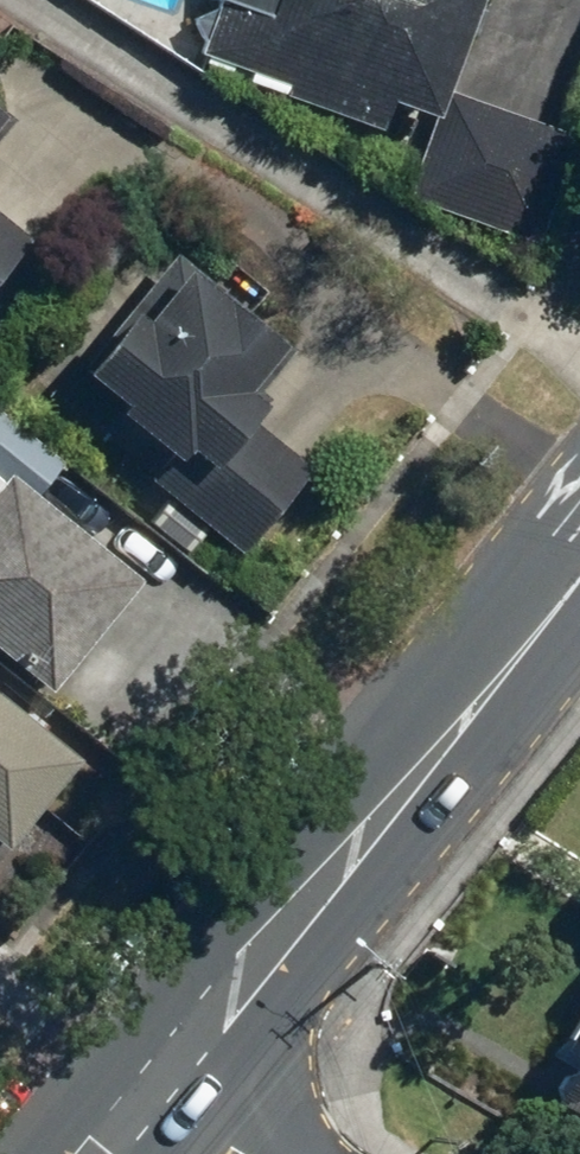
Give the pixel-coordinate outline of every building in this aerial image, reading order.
[(402,123),(412,95),(448,107),(485,0),(239,0),(218,59),(402,123)] [(20,96),(0,80),(0,123),(20,96)] [(573,130),(461,90),(427,189),(539,228),(573,130)] [(8,163),(0,157),(0,174),(8,163)] [(43,228),(0,196),(0,286),(43,228)] [(162,480),(249,548),(317,461),(265,421),(285,395),(263,378),(297,334),(184,247),(92,365),(192,443),(162,480)] [(62,680),(153,574),(25,463),(0,492),(0,627),(62,680)] [(0,677),(0,829),(18,843),(92,751),(0,677)] [(558,1058),(574,1071),(563,1095),(579,1104),(579,1024),(558,1058)]
